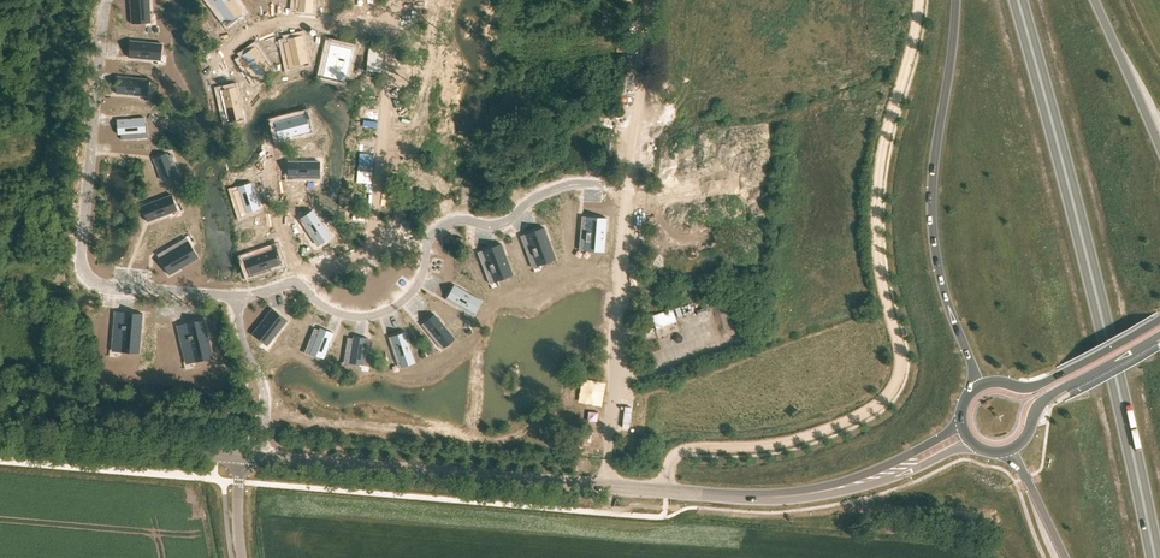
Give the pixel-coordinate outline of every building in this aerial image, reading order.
[(132,24),(151,23),(149,0),(131,0),(132,24)] [(229,24),(243,12),(234,0),(211,0),(229,24)] [(295,8),(299,8),(298,12),(313,13),(314,0),(300,0),(300,1),(296,1),(295,8)] [(413,8),(436,10),(436,5),(445,6),(446,0),(414,0),(413,8)] [(290,42),(284,43),(287,58),(293,57),(295,66),(309,63),(303,36),(289,39),(290,42)] [(131,42),(129,57),(152,60),(152,55),(161,56),(162,45),(131,42)] [(330,44),(323,77),(336,80),(338,71),(347,73),(353,49),(330,44)] [(246,57),(241,61),(250,73),(254,70),(260,77),(271,69),(255,47),(244,55),(246,57)] [(118,77),(116,93),(139,95),(139,91),(148,92),(149,80),(118,77)] [(236,88),(220,91),(225,113),(230,112),(232,121),(243,119),(236,88)] [(306,116),(275,123),(279,139),(301,133),(300,129),(309,126),(306,116)] [(144,118),(117,120),(118,134),(121,134),(122,140),(137,139),(136,133),(146,132),(144,118)] [(166,154),(154,159),(162,180),(175,176),(170,163),(174,162),(171,155),(167,157),(166,154)] [(288,162),(288,178),(320,178),(320,162),(288,162)] [(439,162),(422,168),(432,198),(449,193),(445,180),(450,179),(450,178),(439,182),(437,174),(442,172),(439,162)] [(240,190),(234,192),(239,206),(244,204),(247,213),(260,209),(251,183),(239,188),(240,190)] [(172,196),(142,207),(148,222),(169,214),(167,209),(176,206),(172,196)] [(312,211),(299,220),(312,239),(316,236),(321,244),(330,237),(312,211)] [(582,217),(580,241),(589,241),(588,251),(604,252),(607,219),(582,217)] [(544,228),(521,237),(529,259),(537,256),(541,265),(556,259),(544,228)] [(179,243),(158,255),(170,275),(198,258),(191,246),(183,251),(179,243)] [(501,244),(478,253),(486,275),(495,272),(498,281),(513,275),(501,244)] [(255,261),(246,264),(250,275),(280,265),(275,249),(254,257),(255,261)] [(455,286),(447,299),(466,311),(468,307),(476,312),(482,302),(455,286)] [(273,309),(253,334),(267,346),(287,321),(273,309)] [(115,313),(113,342),(121,343),(120,352),(139,353),(142,315),(115,313)] [(434,315),(422,325),(436,342),(440,340),(446,347),(455,339),(434,315)] [(204,320),(178,326),(184,355),(192,353),(194,362),(213,358),(204,320)] [(315,329),(309,343),(314,345),(311,353),(323,358),(333,334),(321,329),(320,331),(315,329)] [(404,333),(389,338),(396,359),(401,358),(404,367),(414,363),(404,333)] [(349,341),(347,356),(352,357),(351,366),(364,367),(368,341),(354,339),(354,342),(349,341)]
